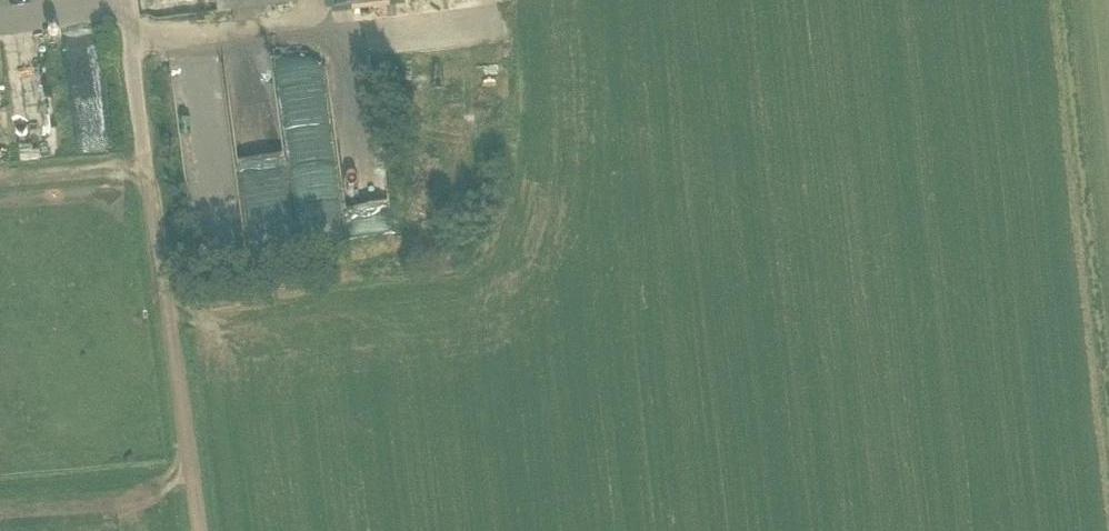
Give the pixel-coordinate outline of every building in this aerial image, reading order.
[(220,12),(232,10),(266,6),(296,2),(295,0),(219,0),(220,12)] [(331,11),(429,0),(330,0),(331,11)] [(243,221),(288,219),(285,161),(240,162),(243,221)]
